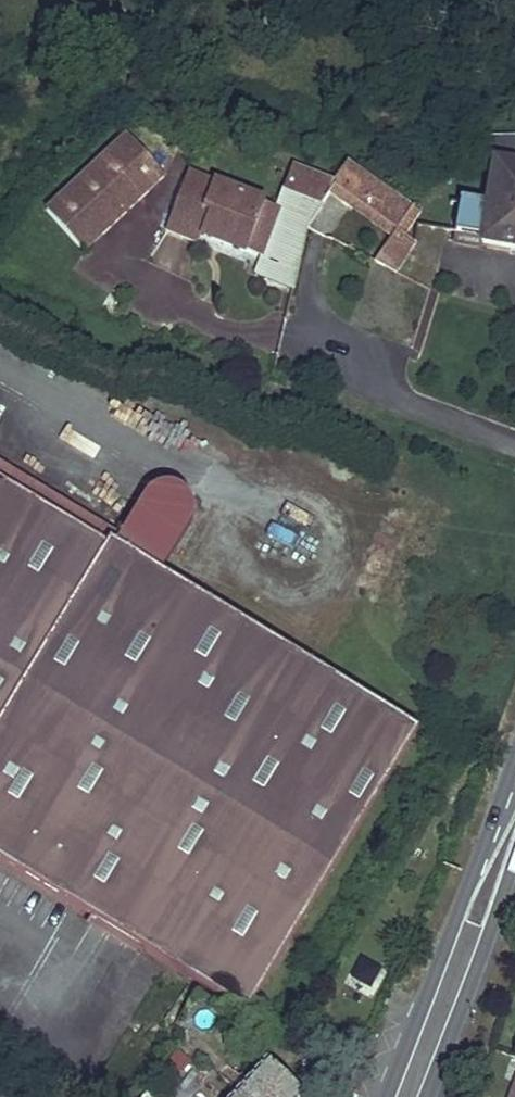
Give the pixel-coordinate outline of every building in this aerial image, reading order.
[(127,136),(48,210),(85,251),(165,176),(127,136)] [(494,164),(495,167),(487,208),(463,204),(456,233),(482,237),(481,243),(514,248),(514,137),(494,138),(493,161),(494,164)] [(404,233),(421,210),(348,161),(331,183),(334,185),(330,193),(392,238),(398,229),(404,233)] [(265,202),(188,172),(167,230),(199,243),(203,232),(247,249),(265,202)] [(282,208),(265,202),(247,249),(263,256),(282,208)] [(0,461),(0,480),(107,545),(110,541),(115,531),(0,461)] [(0,480),(0,861),(46,890),(225,996),(247,1010),(324,887),(372,807),(419,728),(272,638),(161,572),(176,546),(131,519),(115,544),(110,541),(107,545),(0,480)] [(163,488),(159,489),(155,491),(152,494),(149,497),(147,501),(145,505),(145,509),(145,514),(146,518),(148,522),(150,525),(153,528),(157,531),(161,532),(165,533),(169,533),(174,532),(178,531),(181,528),(185,525),(187,522),(189,518),(190,514),(190,509),(190,505),(188,501),(186,497),(183,494),(180,491),(176,489),(172,488),(167,488),(163,488)] [(275,527),(269,538),(292,549),(298,538),(275,527)] [(344,986),(371,998),(385,970),(358,957),(344,986)] [(287,1079),(271,1064),(240,1096),(301,1096),(303,1094),(287,1079)]
